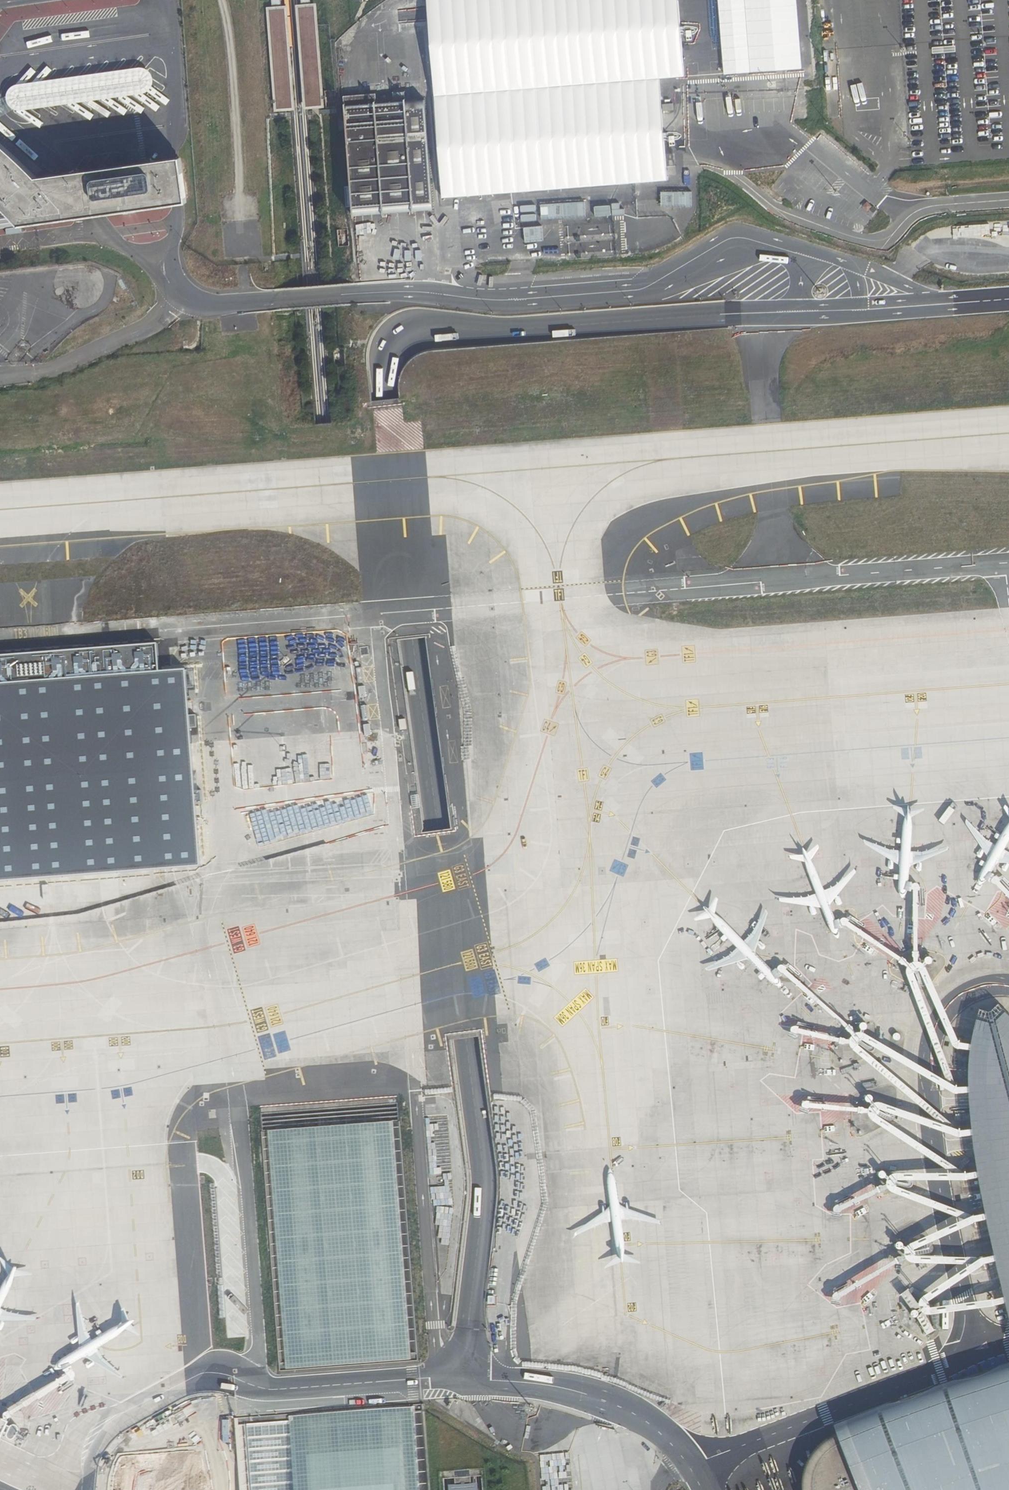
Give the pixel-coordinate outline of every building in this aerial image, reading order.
[(272,8),(266,9),(274,112),(295,111),(287,7),(281,7),(280,0),(271,0),(272,8)] [(303,110),(325,109),(316,5),(310,5),(310,0),(300,0),(301,6),(296,6),(303,110)] [(140,67),(19,84),(12,87),(9,94),(9,101),(14,108),(22,110),(145,93),(152,88),(155,84),(156,77),(153,71),(147,68),(140,67)] [(345,107),(376,104),(375,95),(343,97),(345,107)] [(425,101),(376,104),(345,107),(344,107),(352,217),(433,211),(425,101)] [(184,206),(190,205),(182,157),(40,176),(21,157),(0,139),(0,231),(184,206)] [(198,865),(182,669),(156,670),(155,643),(0,655),(0,878),(198,865)] [(286,1417),(236,1420),(241,1489),(423,1489),(419,1406),(416,1362),(397,1120),(261,1130),(280,1373),(286,1417)] [(9,1420),(6,1418),(0,1415),(0,1440),(9,1420)] [(481,1476),(470,1477),(469,1470),(453,1472),(454,1479),(442,1479),(443,1489),(483,1489),(481,1476)]
